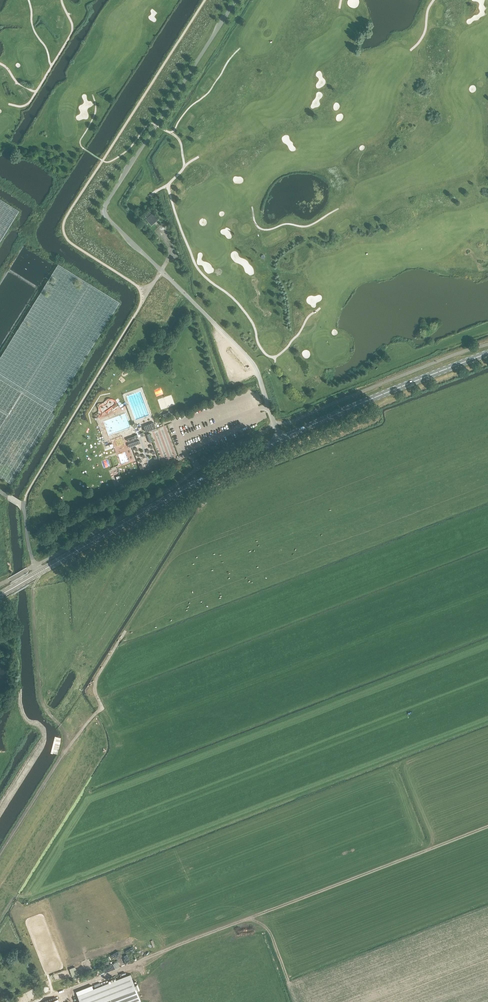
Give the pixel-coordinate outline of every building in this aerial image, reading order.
[(19,211),(0,199),(0,242),(19,211)] [(152,225),(158,219),(151,210),(145,216),(152,225)] [(11,484),(55,413),(52,411),(119,302),(58,264),(0,357),(0,477),(11,484)] [(145,431),(155,428),(153,422),(143,425),(145,431)] [(153,470),(152,467),(144,470),(142,465),(139,466),(142,474),(153,470)] [(76,991),(80,1001),(137,1001),(141,1001),(130,974),(93,989),(92,985),(76,991)]
